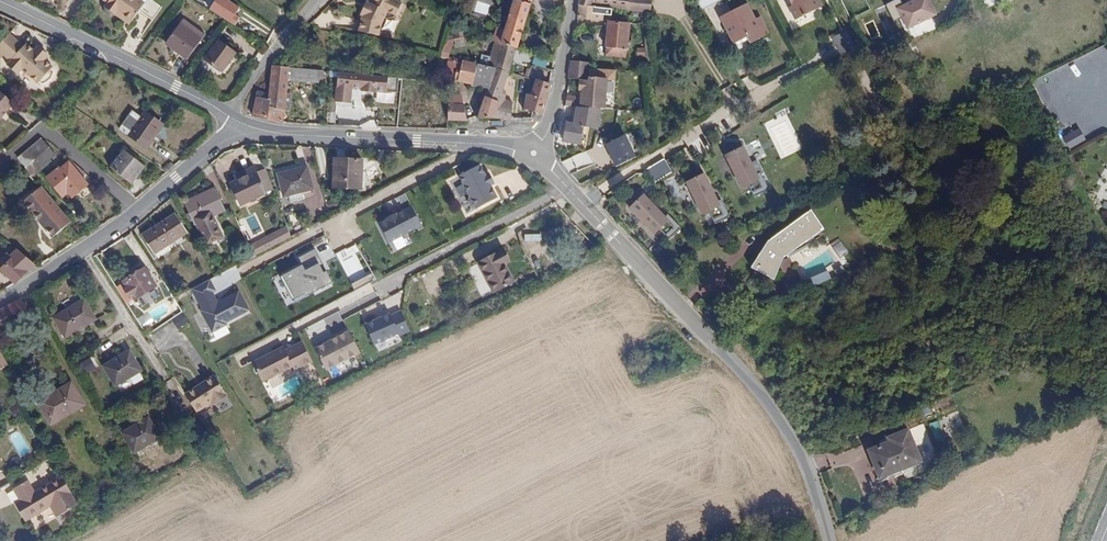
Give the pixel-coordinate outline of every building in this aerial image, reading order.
[(131,23),(139,12),(152,22),(162,8),(150,0),(148,0),(145,4),(140,0),(102,0),(107,3),(104,7),(104,13),(110,17),(116,16),(118,13),(131,23)] [(368,3),(365,10),(362,9),(359,15),(361,16),(360,19),(357,32),(378,37),(380,25),(383,18),(385,19),(393,17),(394,16),(400,4),(392,0),(372,0),(370,4),(368,3)] [(488,15),(493,0),(476,0),(473,10),(488,15)] [(516,0),(514,0),(504,31),(496,29),(492,42),(494,43),(515,50),(529,4),(516,0)] [(604,8),(612,9),(631,11),(640,12),(648,13),(649,13),(651,0),(605,0),(604,8)] [(703,9),(722,0),(699,0),(703,9)] [(818,0),(789,0),(791,6),(789,7),(795,20),(813,12),(810,6),(818,2),(818,0)] [(908,29),(939,15),(932,0),(911,0),(898,6),(908,29)] [(821,7),(818,2),(810,6),(813,12),(821,7)] [(731,21),(724,25),(733,43),(746,36),(749,42),(768,33),(758,16),(754,18),(745,3),(727,12),(731,21)] [(604,8),(580,5),(577,19),(603,21),(604,15),(612,16),(612,9),(604,8)] [(640,12),(631,11),(631,24),(638,23),(642,23),(640,12)] [(649,28),(648,13),(640,12),(642,23),(642,29),(649,28)] [(719,17),(724,25),(731,21),(727,12),(719,17)] [(129,26),(131,23),(118,13),(116,16),(129,26)] [(181,24),(203,39),(206,35),(185,19),(181,24)] [(608,21),(608,25),(605,55),(626,57),(629,23),(608,21)] [(188,60),(203,39),(181,24),(166,44),(188,60)] [(652,56),(649,28),(642,29),(644,49),(645,56),(652,56)] [(842,55),(856,48),(847,30),(832,37),(842,55)] [(41,83),(44,83),(47,80),(49,79),(51,75),(52,70),(49,69),(51,66),(43,59),(46,55),(36,46),(32,50),(24,43),(21,46),(7,33),(0,41),(0,53),(9,61),(38,81),(41,83)] [(465,37),(460,38),(461,47),(469,45),(467,37),(465,37)] [(223,71),(236,53),(218,41),(205,60),(223,71)] [(494,43),(487,67),(495,68),(488,89),(485,98),(499,102),(495,118),(511,118),(512,102),(500,98),(515,50),(494,43)] [(546,66),(547,60),(534,57),(533,64),(546,66)] [(487,67),(447,58),(445,74),(458,77),(458,81),(473,84),(473,86),(480,87),(488,89),(495,68),(487,67)] [(36,83),(38,81),(9,61),(5,65),(15,74),(20,68),(36,83)] [(589,63),(571,61),(569,79),(570,79),(579,80),(586,80),(588,69),(589,63)] [(306,69),(273,66),(269,94),(256,92),(252,115),(255,116),(282,123),(284,110),(289,110),(290,95),(285,94),(287,79),(306,80),(306,69)] [(324,71),(306,69),(306,80),(305,82),(322,84),(324,71)] [(566,98),(564,107),(577,108),(600,109),(604,109),(605,89),(606,70),(588,69),(586,80),(579,80),(578,92),(580,92),(580,98),(577,98),(566,98)] [(615,70),(606,70),(605,89),(613,90),(615,70)] [(336,72),(335,102),(349,102),(350,86),(361,88),(361,90),(374,91),(374,90),(386,92),(385,91),(396,92),(397,78),(336,72)] [(531,96),(545,101),(550,84),(536,80),(531,96)] [(488,89),(480,87),(478,99),(484,100),(485,98),(488,89)] [(0,93),(0,126),(16,107),(0,93)] [(523,109),(537,113),(541,114),(545,101),(531,96),(528,95),(523,109)] [(485,98),(484,100),(477,117),(495,118),(499,102),(485,98)] [(448,104),(447,121),(466,121),(462,104),(448,104)] [(600,109),(577,108),(574,124),(567,123),(564,142),(580,145),(584,128),(589,128),(597,130),(600,109)] [(140,118),(127,134),(147,148),(153,139),(150,138),(161,123),(144,112),(140,118)] [(121,130),(127,134),(140,118),(133,113),(121,130)] [(584,128),(580,145),(586,148),(589,128),(584,128)] [(605,144),(616,167),(639,157),(628,133),(605,144)] [(961,134),(948,133),(947,143),(960,144),(961,134)] [(40,139),(17,158),(34,177),(56,158),(40,139)] [(146,167),(123,150),(110,167),(132,184),(146,167)] [(586,151),(575,157),(579,166),(590,160),(586,151)] [(362,160),(335,159),(334,186),(361,187),(362,160)] [(666,159),(647,167),(654,182),(673,174),(666,159)] [(752,185),(741,162),(723,170),(737,197),(746,193),(752,206),(767,198),(758,181),(752,185)] [(87,185),(83,179),(69,163),(59,172),(57,170),(48,177),(63,196),(68,192),(73,197),(87,185)] [(490,174),(484,164),(464,175),(475,195),(473,200),(476,207),(481,207),(502,197),(496,185),(499,183),(493,172),(490,174)] [(313,189),(307,167),(278,174),(284,196),(289,195),(290,201),(303,198),(301,192),(313,189)] [(241,204),(264,193),(255,173),(231,184),(241,204)] [(710,206),(698,183),(681,191),(695,219),(704,214),(710,227),(725,219),(716,203),(710,206)] [(53,236),(69,222),(40,187),(24,201),(53,236)] [(224,211),(214,189),(185,202),(205,244),(223,235),(214,217),(224,211)] [(666,219),(644,197),(631,211),(655,236),(660,231),(670,241),(681,230),(668,217),(666,219)] [(385,216),(402,210),(398,199),(381,204),(385,216)] [(378,223),(394,252),(415,241),(411,233),(424,227),(412,205),(378,223)] [(187,232),(176,215),(143,236),(154,253),(187,232)] [(784,258),(818,230),(807,216),(768,242),(751,267),(773,280),(784,258)] [(242,236),(245,241),(252,238),(250,233),(242,236)] [(252,238),(245,241),(250,253),(257,249),(252,238)] [(848,252),(841,242),(833,248),(840,258),(848,252)] [(355,290),(375,280),(357,243),(337,253),(355,290)] [(274,278),(287,306),(333,284),(316,247),(297,256),(302,265),(274,278)] [(15,284),(34,264),(17,250),(11,256),(7,253),(0,260),(0,267),(2,268),(0,269),(15,284)] [(510,262),(503,251),(479,264),(494,292),(513,282),(504,265),(510,262)] [(135,299),(157,285),(145,268),(123,282),(127,287),(124,289),(130,299),(133,297),(135,299)] [(831,279),(828,271),(810,278),(814,287),(831,279)] [(251,314),(241,289),(219,298),(211,279),(191,288),(210,331),(251,314)] [(20,298),(0,309),(0,331),(29,316),(20,298)] [(65,338),(96,319),(84,300),(54,318),(65,338)] [(390,313),(365,324),(375,344),(399,333),(400,334),(409,330),(401,311),(391,315),(390,313)] [(178,329),(189,323),(182,312),(171,318),(178,329)] [(262,316),(270,332),(274,330),(265,315),(262,316)] [(260,337),(270,332),(262,316),(258,318),(261,325),(256,329),(260,337)] [(155,323),(144,330),(147,336),(158,328),(155,323)] [(201,326),(195,331),(199,338),(206,333),(201,326)] [(324,369),(361,357),(352,332),(315,344),(324,369)] [(8,364),(0,350),(0,369),(8,364)] [(141,371),(130,351),(104,365),(116,385),(141,371)] [(288,356),(258,372),(268,392),(298,376),(300,380),(317,371),(307,351),(290,360),(288,356)] [(91,357),(81,363),(87,373),(96,367),(91,357)] [(186,395),(198,412),(213,402),(214,403),(218,404),(226,398),(227,394),(215,375),(186,395)] [(51,424),(83,404),(72,383),(38,403),(51,424)] [(160,436),(148,417),(123,433),(134,452),(160,436)] [(920,462),(907,429),(887,438),(889,442),(868,450),(880,478),(920,462)] [(20,500),(30,517),(57,501),(47,485),(20,500)] [(26,520),(30,517),(20,500),(16,503),(26,520)]
